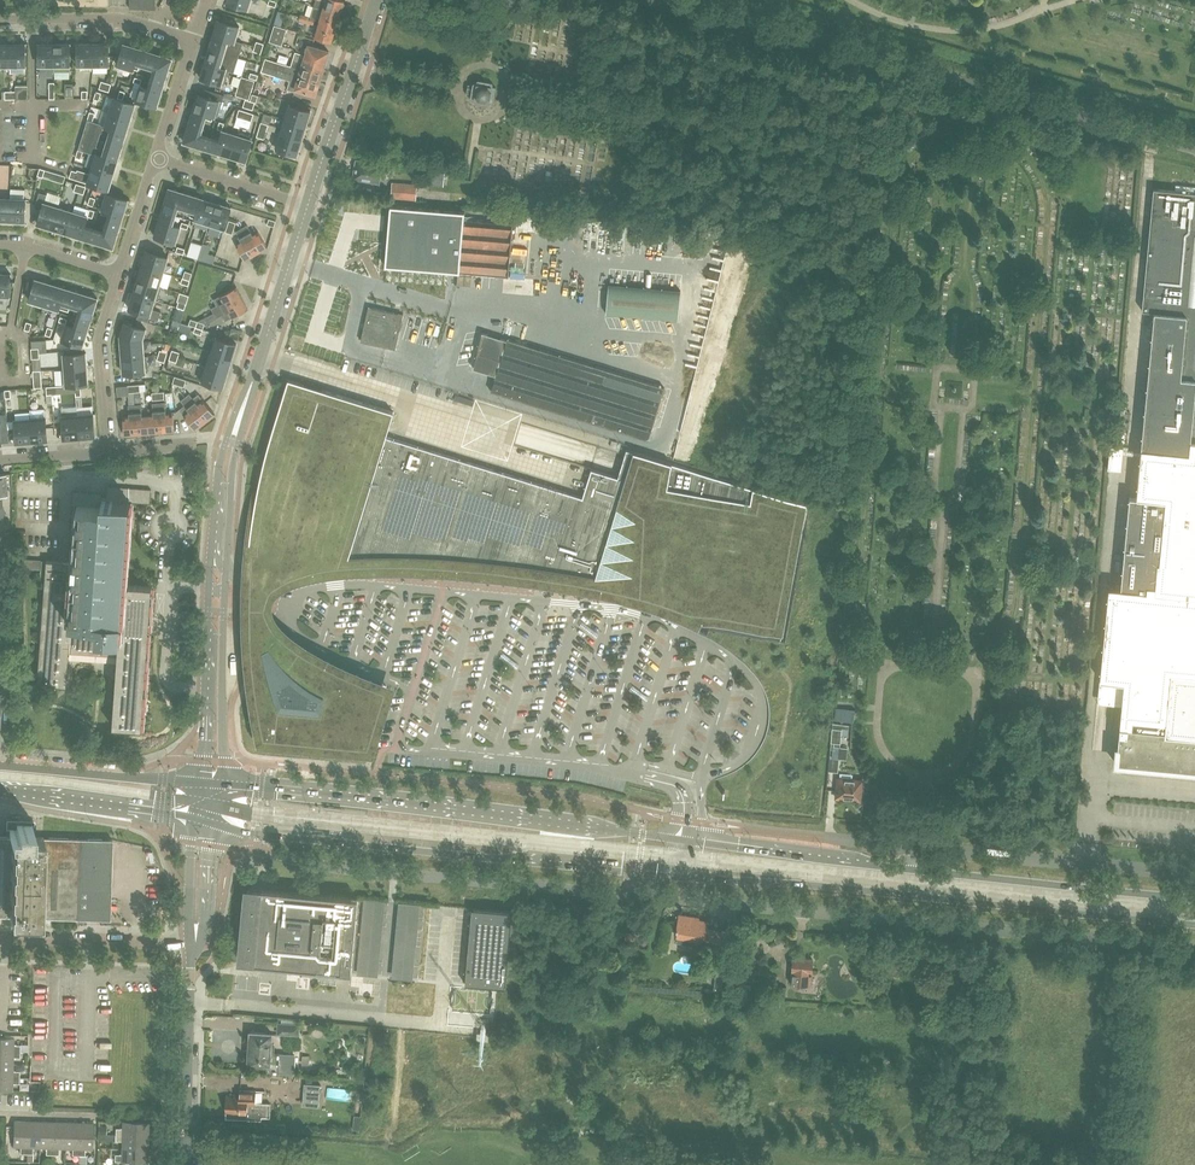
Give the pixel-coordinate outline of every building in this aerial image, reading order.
[(130,7),(129,8),(156,9),(156,7),(156,0),(130,0),(130,7)] [(226,2),(248,9),(250,0),(227,0),(226,2)] [(314,5),(323,8),(340,14),(344,1),(342,0),(315,0),(314,5)] [(311,13),(310,17),(315,18),(315,19),(319,21),(319,22),(334,26),(335,25),(335,23),(337,23),(340,14),(323,8),(314,5),(311,13)] [(235,40),(239,26),(218,19),(214,33),(235,40)] [(319,22),(318,23),(314,36),(331,41),(334,31),(333,31),(334,28),(334,26),(319,22)] [(274,25),(269,41),(282,45),(287,29),(274,25)] [(214,33),(209,48),(238,57),(243,42),(235,40),(214,33)] [(93,65),(93,72),(107,72),(107,65),(109,65),(109,42),(93,43),(93,65)] [(0,43),(0,66),(10,65),(10,43),(0,43)] [(26,65),(26,43),(10,43),(10,65),(10,73),(25,73),(25,65),(26,65)] [(39,43),(39,65),(40,65),(40,75),(54,75),(54,71),(54,65),(54,43),(39,43)] [(54,65),(54,71),(70,71),(70,43),(54,43),(54,65)] [(77,43),(78,65),(81,65),(81,70),(93,70),(93,65),(93,43),(77,43)] [(135,61),(140,48),(124,43),(117,65),(133,70),(135,61)] [(295,52),(292,59),(303,63),(323,69),(329,51),(324,49),(308,44),(307,47),(304,57),(302,56),(302,54),(295,52)] [(135,61),(154,67),(155,67),(168,71),(172,58),(140,48),(135,61)] [(209,48),(204,63),(229,71),(242,75),(246,60),(238,57),(209,48)] [(323,69),(303,63),(292,59),(290,65),(265,58),(263,65),(319,82),(323,69)] [(204,63),(200,77),(224,85),(229,71),(204,63)] [(315,94),(319,82),(263,65),(261,73),(290,82),(287,90),(294,92),(295,88),(304,91),(315,94)] [(155,67),(154,67),(149,86),(149,87),(162,91),(168,71),(155,67)] [(255,80),(242,76),(236,95),(249,99),(255,80)] [(493,102),(496,86),(493,86),(493,82),(478,79),(477,82),(473,82),(473,84),(468,84),(467,94),(471,95),(470,98),(474,98),(473,102),(489,105),(490,101),(493,102)] [(74,96),(74,83),(65,83),(65,95),(74,96)] [(140,84),(135,100),(157,106),(162,91),(149,87),(149,86),(140,84)] [(193,109),(206,113),(217,117),(224,94),(210,90),(208,97),(198,94),(193,109)] [(107,96),(103,108),(109,111),(131,117),(135,103),(118,98),(114,96),(113,98),(107,96)] [(285,119),(306,126),(311,111),(289,104),(285,119)] [(103,108),(99,123),(126,131),(131,117),(109,111),(103,108)] [(206,113),(193,109),(183,142),(196,145),(200,134),(201,132),(206,113)] [(242,118),(251,121),(254,113),(244,110),(242,118)] [(261,122),(259,127),(267,129),(267,128),(268,124),(271,115),(264,113),(261,122)] [(122,146),(126,131),(105,125),(87,119),(83,134),(99,139),(101,132),(110,134),(108,141),(107,141),(107,142),(122,146)] [(285,119),(280,133),(301,140),(306,126),(285,119)] [(259,127),(256,136),(264,139),(267,129),(259,127)] [(219,138),(219,140),(216,152),(230,156),(237,134),(222,130),(219,138)] [(196,145),(216,152),(219,140),(219,138),(201,132),(200,134),(196,145)] [(230,156),(245,161),(253,137),(237,132),(237,134),(230,156)] [(301,140),(280,133),(276,148),(297,155),(301,140)] [(117,161),(122,146),(107,142),(105,149),(97,147),(99,139),(83,134),(78,149),(89,153),(117,161)] [(89,153),(85,167),(91,169),(113,175),(117,161),(89,153)] [(378,182),(381,165),(357,161),(354,178),(378,182)] [(40,168),(29,167),(28,179),(36,180),(37,180),(37,179),(36,179),(39,168),(40,168)] [(77,171),(75,179),(87,183),(94,185),(108,189),(113,175),(91,169),(90,173),(89,175),(77,171)] [(442,185),(443,174),(424,173),(423,183),(442,185)] [(418,203),(420,185),(394,183),(393,200),(418,203)] [(177,204),(178,205),(197,211),(201,198),(169,188),(165,200),(177,204)] [(1174,192),(1151,190),(1139,312),(1152,313),(1137,493),(1129,492),(1120,588),(1108,587),(1099,677),(1123,680),(1121,703),(1116,763),(1194,771),(1194,194),(1174,192)] [(10,198),(9,220),(25,221),(26,199),(24,199),(25,191),(10,191),(10,198)] [(39,191),(33,208),(41,210),(37,224),(52,228),(59,207),(60,204),(59,204),(45,199),(46,194),(39,191)] [(123,215),(128,199),(107,192),(102,208),(110,211),(123,215)] [(10,198),(0,197),(0,220),(9,220),(10,198)] [(194,219),(209,223),(216,202),(201,198),(197,211),(194,219)] [(178,205),(177,204),(165,200),(159,220),(172,224),(178,205)] [(216,202),(209,223),(208,226),(224,231),(231,207),(216,202)] [(73,211),(66,232),(81,237),(85,224),(88,216),(90,209),(75,204),(73,211)] [(513,223),(463,220),(464,211),(390,205),(385,266),(509,276),(513,223)] [(52,228),(66,232),(73,211),(59,207),(52,228)] [(100,243),(113,247),(123,215),(110,211),(104,230),(100,243)] [(276,221),(276,220),(269,218),(267,224),(274,226),(276,221)] [(172,224),(159,220),(154,236),(176,242),(180,226),(172,224)] [(226,232),(232,234),(236,222),(229,220),(226,232)] [(104,230),(85,224),(81,237),(100,243),(104,230)] [(248,237),(257,253),(267,247),(258,231),(253,234),(248,227),(243,229),(248,237)] [(236,244),(245,260),(257,253),(248,237),(243,229),(237,233),(242,241),(236,244)] [(187,255),(193,257),(198,258),(201,251),(202,245),(191,241),(187,255)] [(164,271),(168,257),(147,250),(142,264),(164,271)] [(199,258),(206,261),(208,254),(201,251),(199,258)] [(142,264),(138,279),(159,286),(159,285),(162,286),(168,288),(172,273),(164,271),(142,264)] [(185,271),(182,277),(190,280),(192,273),(185,271)] [(7,309),(7,298),(10,299),(11,273),(0,273),(0,309),(7,309)] [(472,276),(458,275),(457,285),(471,286),(472,276)] [(50,283),(35,279),(29,300),(43,305),(44,305),(50,283)] [(154,300),(157,301),(162,286),(159,285),(159,286),(138,279),(133,293),(155,300),(154,300)] [(43,305),(43,307),(58,312),(61,301),(65,288),(50,283),(44,305),(43,305)] [(608,284),(606,313),(678,320),(681,291),(608,284)] [(214,313),(242,298),(236,287),(214,299),(217,305),(212,308),(214,313)] [(93,311),(97,298),(65,288),(61,301),(80,307),(93,311)] [(133,293),(129,308),(139,311),(137,318),(148,322),(149,318),(158,321),(161,311),(152,309),(154,300),(155,300),(133,293)] [(242,298),(214,313),(217,317),(222,314),(225,320),(248,308),(242,298)] [(61,301),(59,308),(69,311),(71,304),(61,301)] [(87,330),(93,311),(80,307),(74,326),(76,326),(76,327),(87,330)] [(177,307),(170,329),(178,331),(178,330),(181,322),(184,309),(177,307)] [(369,307),(361,341),(395,348),(403,314),(369,307)] [(189,324),(196,327),(198,321),(191,319),(189,324)] [(204,323),(198,321),(196,327),(203,329),(204,324),(204,323)] [(121,343),(143,341),(143,338),(146,329),(124,322),(120,335),(121,343)] [(76,326),(74,326),(66,323),(61,339),(83,346),(87,330),(76,327),(76,326)] [(229,337),(238,340),(241,330),(232,327),(229,337)] [(237,343),(212,336),(208,351),(210,352),(232,358),(237,343)] [(648,439),(664,387),(507,338),(496,375),(491,391),(648,439)] [(38,340),(31,340),(31,343),(31,348),(31,353),(39,353),(39,348),(38,340)] [(144,356),(143,341),(121,343),(122,358),(144,356)] [(87,368),(86,352),(64,354),(65,369),(87,368)] [(210,352),(206,366),(227,372),(232,358),(210,352)] [(39,353),(31,353),(32,359),(33,370),(41,370),(39,353)] [(144,356),(122,358),(123,373),(148,371),(147,355),(144,356)] [(206,366),(201,381),(223,387),(227,372),(206,366)] [(62,369),(55,370),(56,385),(63,384),(63,385),(88,383),(87,368),(65,369),(62,369)] [(42,387),(41,370),(33,370),(34,382),(34,388),(42,387)] [(248,558),(248,565),(274,577),(282,573),(289,570),(304,565),(319,562),(334,560),(350,559),(366,558),(381,558),(397,558),(413,558),(428,559),(444,559),(459,561),(475,562),(490,563),(506,565),(515,566),(523,567),(525,568),(527,568),(529,568),(530,568),(532,569),(534,569),(536,569),(538,569),(539,570),(541,570),(543,570),(545,570),(547,571),(549,571),(550,571),(552,571),(554,572),(556,572),(558,572),(560,573),(562,573),(564,573),(567,574),(569,574),(571,575),(574,575),(576,575),(578,576),(581,576),(583,577),(586,577),(589,578),(592,578),(594,579),(597,579),(600,580),(603,580),(605,581),(608,581),(609,582),(609,583),(610,584),(611,585),(612,585),(613,586),(614,586),(615,586),(616,586),(617,586),(617,585),(618,585),(619,585),(619,584),(624,585),(633,588),(632,604),(642,607),(650,609),(657,612),(662,614),(668,616),(671,617),(673,618),(679,621),(681,622),(684,623),(696,629),(698,630),(699,629),(702,624),(705,625),(783,639),(807,505),(626,449),(618,476),(591,468),(582,497),(540,484),(386,436),(394,412),(326,391),(288,379),(276,419),(273,428),(271,437),(270,439),(269,441),(269,444),(268,446),(267,448),(267,451),(266,453),(266,455),(265,458),(264,460),(264,462),(263,465),(263,467),(262,469),(262,472),(261,474),(260,476),(260,479),(260,481),(257,492),(253,491),(250,503),(255,504),(254,514),(253,519),(252,527),(251,535),(250,543),(249,548),(249,553),(248,558)] [(205,421),(214,414),(199,394),(193,398),(189,394),(186,397),(205,421)] [(196,429),(205,421),(186,397),(181,400),(185,405),(180,409),(196,429)] [(154,414),(147,415),(149,433),(161,432),(159,401),(153,402),(154,414)] [(161,432),(174,431),(172,413),(166,413),(165,401),(159,401),(161,432)] [(137,434),(149,433),(147,415),(142,415),(141,403),(134,404),(137,434)] [(137,434),(134,404),(129,404),(130,416),(123,417),(125,435),(137,434)] [(77,407),(61,408),(64,439),(79,437),(78,415),(77,407)] [(45,408),(29,409),(30,411),(30,419),(32,441),(48,440),(45,408)] [(79,437),(95,436),(93,414),(78,415),(79,437)] [(30,419),(14,420),(16,442),(32,441),(30,419)] [(6,474),(0,474),(0,507),(4,507),(3,494),(8,493),(6,474)] [(142,728),(148,637),(150,604),(151,586),(139,585),(125,584),(131,502),(127,502),(120,501),(114,501),(107,500),(103,500),(102,507),(96,507),(89,506),(82,506),(78,505),(74,562),(19,558),(19,553),(11,552),(10,564),(25,565),(25,568),(42,569),(41,576),(46,576),(38,684),(67,686),(69,653),(118,656),(113,726),(142,728)] [(0,579),(0,585),(1,593),(10,592),(8,578),(0,579)] [(262,625),(247,628),(248,652),(249,663),(250,673),(251,683),(252,691),(253,699),(255,707),(256,716),(259,728),(260,736),(261,740),(370,750),(386,698),(378,695),(370,692),(357,687),(351,685),(337,679),(331,676),(326,674),(319,670),(313,667),(308,664),(302,661),(295,656),(292,654),(288,651),(284,649),(280,645),(277,643),(275,641),(273,639),(271,637),(269,634),(267,632),(265,629),(262,625)] [(0,725),(1,720),(2,704),(10,705),(11,690),(3,689),(2,694),(0,693),(0,725)] [(837,707),(835,720),(854,722),(855,709),(837,707)] [(842,730),(833,730),(832,744),(841,744),(842,730)] [(831,746),(830,772),(839,772),(841,747),(831,746)] [(836,797),(860,800),(862,780),(838,778),(836,797)] [(37,917),(84,919),(85,889),(110,890),(112,839),(48,837),(32,837),(32,825),(25,824),(25,820),(10,820),(10,827),(10,837),(0,836),(0,916),(12,916),(12,917),(35,918),(37,918),(37,917)] [(351,973),(358,898),(248,888),(241,963),(351,973)] [(109,919),(110,890),(85,889),(84,919),(109,919)] [(364,898),(357,972),(379,974),(385,900),(364,898)] [(399,901),(392,975),(413,977),(420,903),(399,901)] [(472,908),(465,983),(505,987),(512,912),(472,908)] [(706,927),(698,926),(699,917),(679,914),(677,930),(678,930),(677,936),(695,939),(695,944),(721,948),(716,977),(726,978),(725,990),(713,989),(713,988),(712,988),(712,989),(725,990),(735,933),(736,927),(735,927),(734,933),(722,931),(706,929),(706,927)] [(803,955),(796,955),(793,954),(792,973),(791,983),(810,985),(811,976),(812,976),(812,973),(811,973),(813,959),(802,958),(803,955)] [(746,983),(749,964),(738,961),(734,981),(746,983)] [(786,987),(777,985),(775,997),(773,997),(773,1001),(784,1003),(786,987)] [(298,1025),(279,1024),(279,1032),(298,1034),(298,1025)] [(274,1053),(274,1044),(271,1044),(272,1033),(251,1032),(248,1063),(267,1064),(267,1072),(293,1073),(294,1055),(274,1053)] [(477,1032),(477,1039),(489,1040),(489,1033),(477,1032)] [(21,1051),(21,1045),(14,1045),(14,1038),(0,1037),(0,1051),(21,1051)] [(21,1051),(0,1051),(0,1064),(13,1064),(13,1058),(20,1058),(21,1051)] [(0,1064),(0,1077),(20,1078),(20,1071),(13,1071),(13,1064),(0,1064)] [(0,1077),(0,1090),(12,1091),(13,1084),(20,1084),(20,1078),(0,1077)] [(321,1085),(305,1083),(303,1105),(319,1106),(321,1085)] [(240,1089),(240,1090),(239,1097),(227,1097),(227,1095),(226,1114),(227,1114),(227,1112),(246,1112),(246,1115),(247,1115),(247,1113),(261,1113),(261,1116),(270,1117),(271,1103),(255,1103),(256,1090),(255,1090),(255,1091),(241,1090),(240,1089)] [(354,1115),(352,1129),(359,1130),(361,1116),(354,1115)] [(25,1154),(27,1121),(14,1121),(13,1147),(20,1147),(20,1154),(25,1154)] [(40,1122),(27,1121),(25,1154),(33,1154),(33,1148),(39,1148),(40,1122)] [(142,1122),(123,1121),(123,1128),(116,1128),(116,1134),(148,1135),(149,1122),(142,1122)] [(55,1122),(40,1122),(39,1148),(47,1148),(46,1154),(53,1155),(55,1122)] [(59,1148),(68,1148),(68,1123),(55,1122),(53,1155),(59,1155),(59,1148)] [(80,1123),(68,1123),(68,1148),(72,1149),(72,1155),(80,1155),(80,1123)] [(93,1123),(80,1123),(80,1155),(85,1155),(85,1149),(92,1149),(93,1123)] [(98,1125),(98,1134),(106,1134),(107,1125),(98,1125)] [(148,1148),(148,1135),(116,1134),(116,1141),(122,1141),(122,1148),(148,1148)] [(148,1148),(122,1148),(122,1155),(115,1154),(115,1161),(147,1162),(148,1148)]
